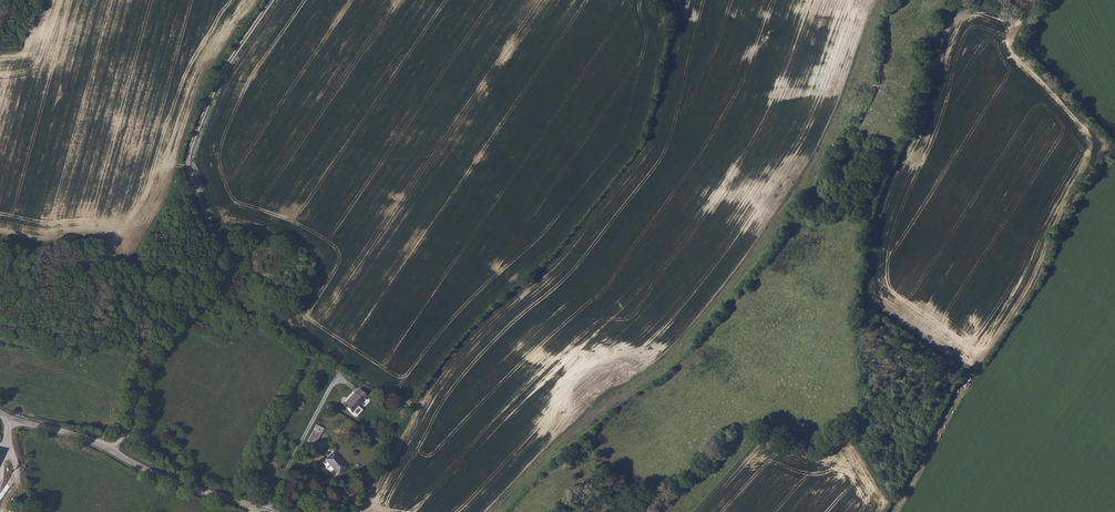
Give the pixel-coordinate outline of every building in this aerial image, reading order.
[(351,409),(363,397),(361,395),(366,391),(358,385),(354,389),(353,388),(342,400),(351,409)] [(325,420),(318,416),(313,428),(319,431),(325,420)] [(347,464),(334,449),(322,458),(330,469),(334,466),(339,472),(347,464)]
